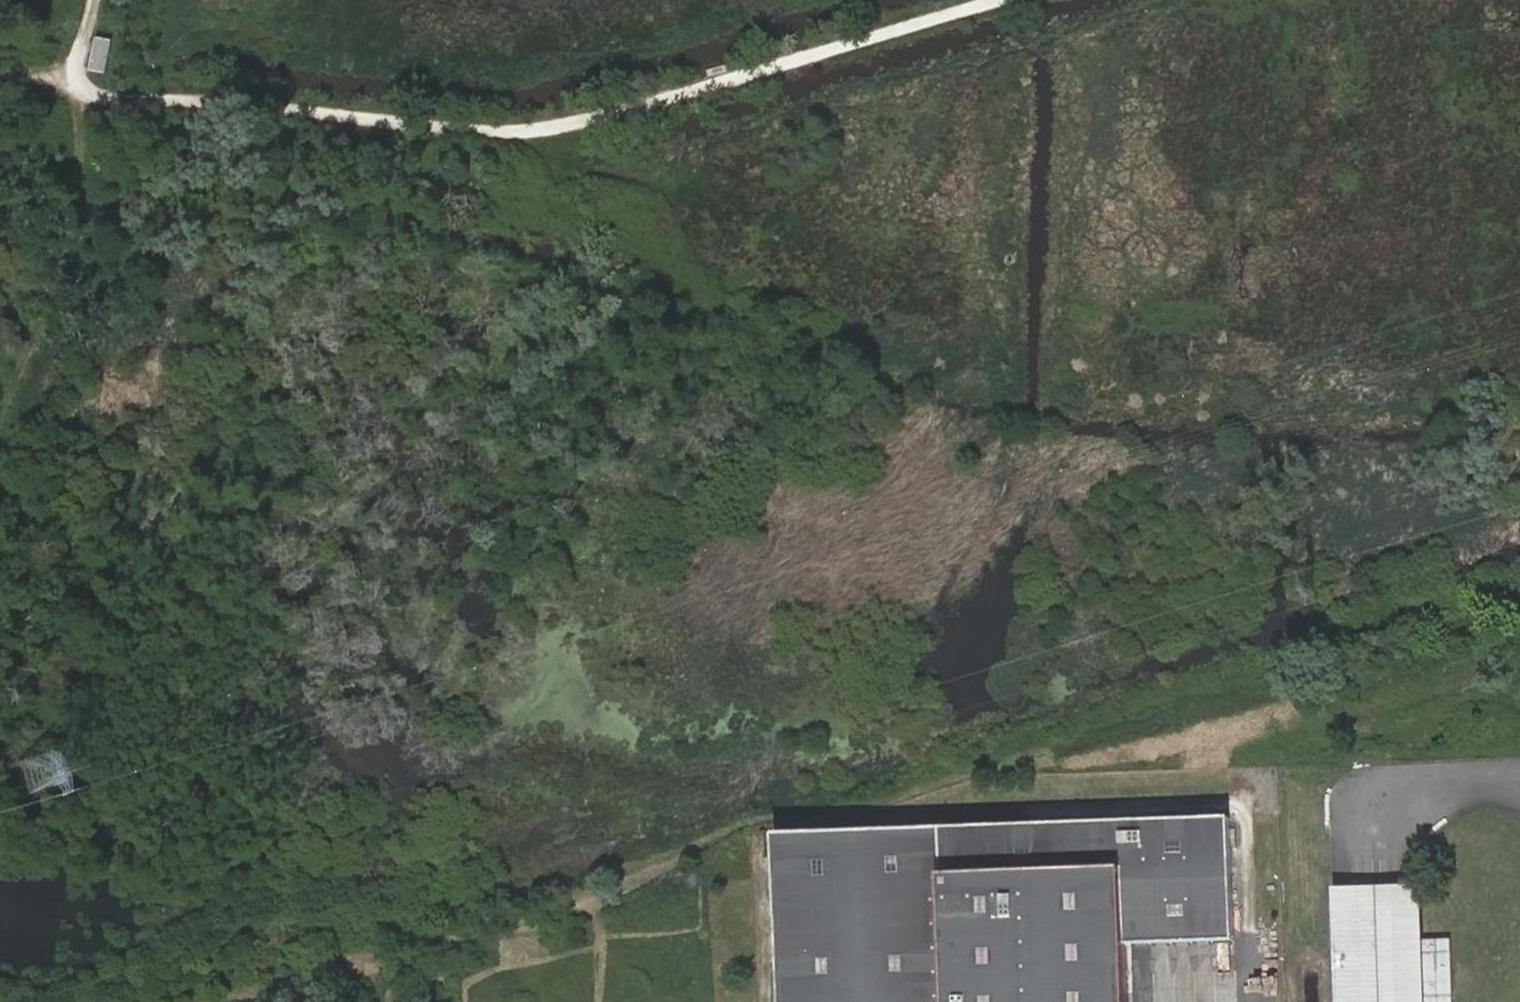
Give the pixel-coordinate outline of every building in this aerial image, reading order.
[(107,36),(90,34),(87,69),(104,71),(107,36)] [(1127,946),(1234,942),(1230,819),(774,835),(780,1001),(1129,1001),(1127,946)] [(1421,887),(1337,889),(1340,1001),(1424,1001),(1422,942),(1421,887)] [(1452,941),(1422,942),(1424,1001),(1454,1001),(1452,941)]
